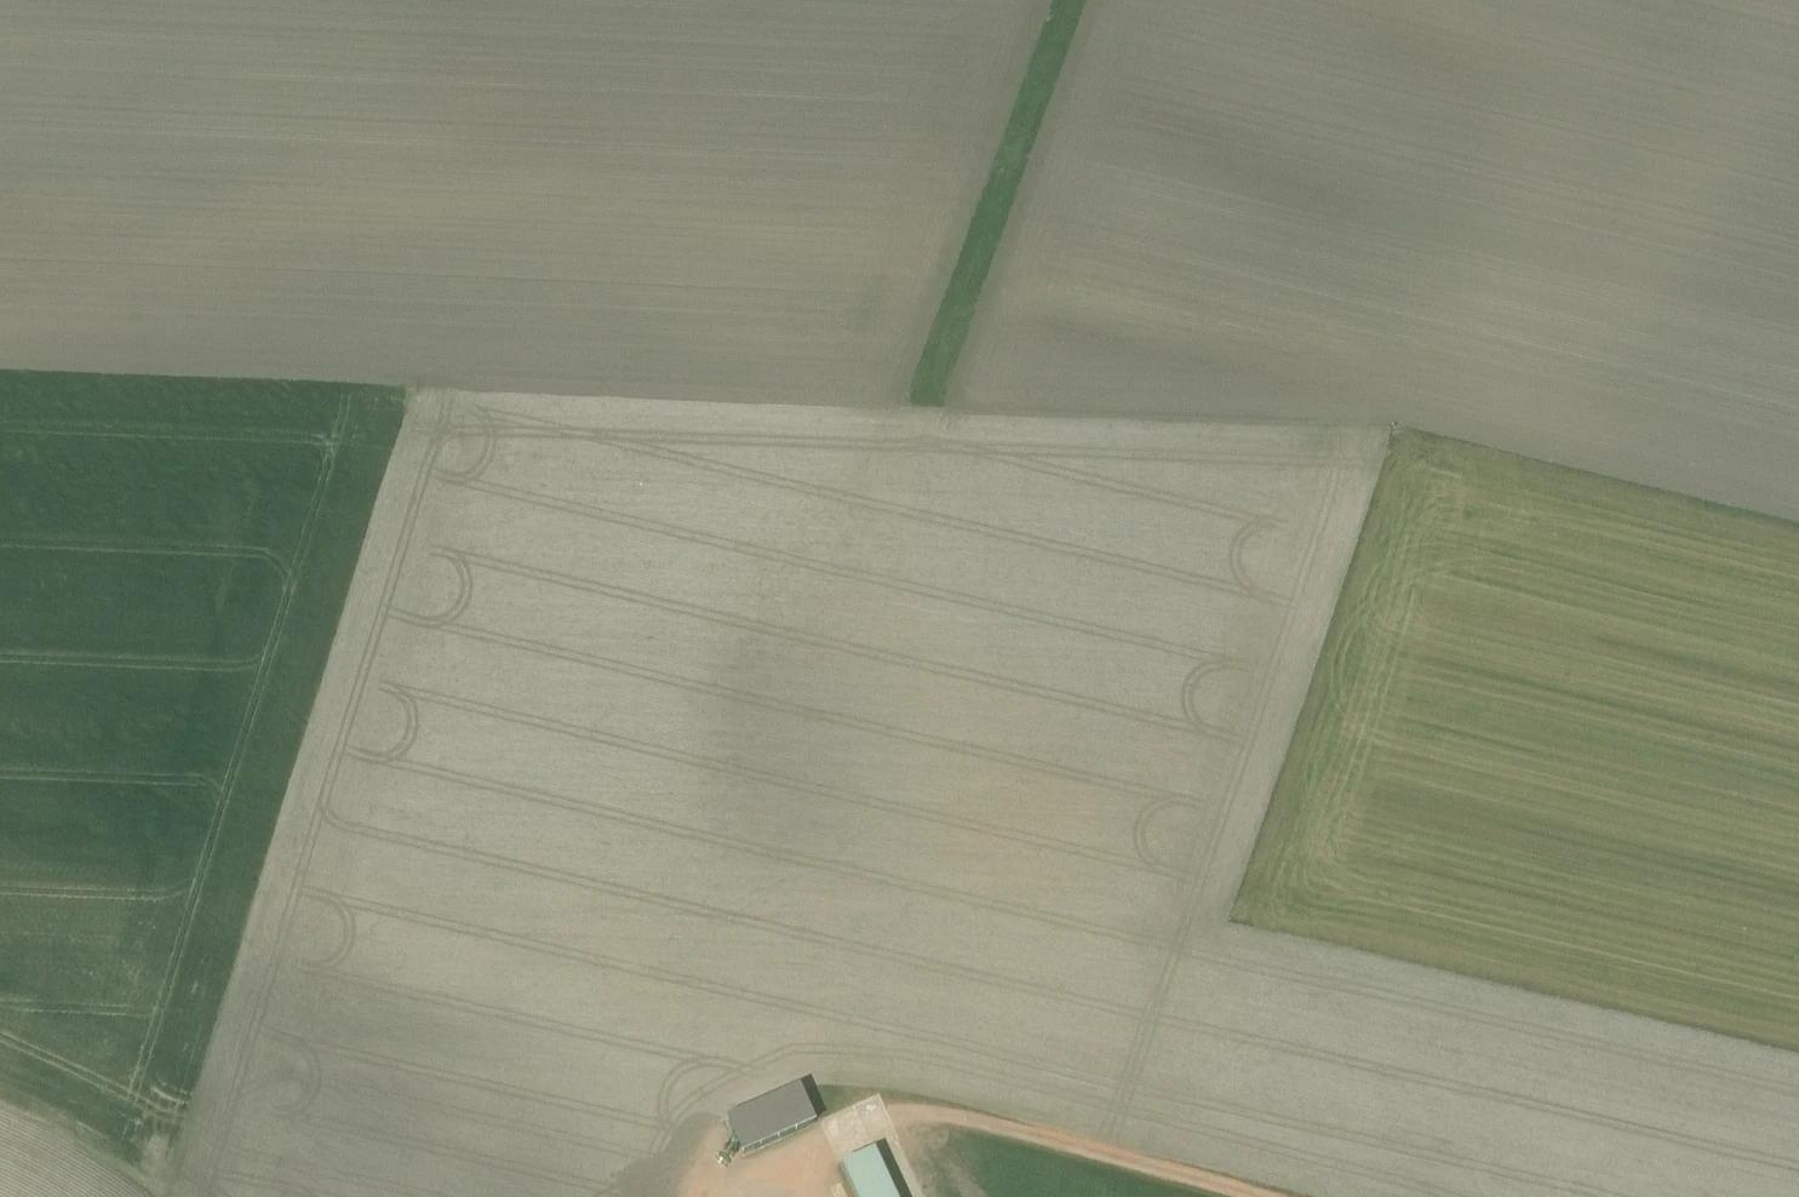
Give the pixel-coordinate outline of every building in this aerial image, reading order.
[(807,1131),(793,1099),(725,1129),(739,1161),(807,1131)]
